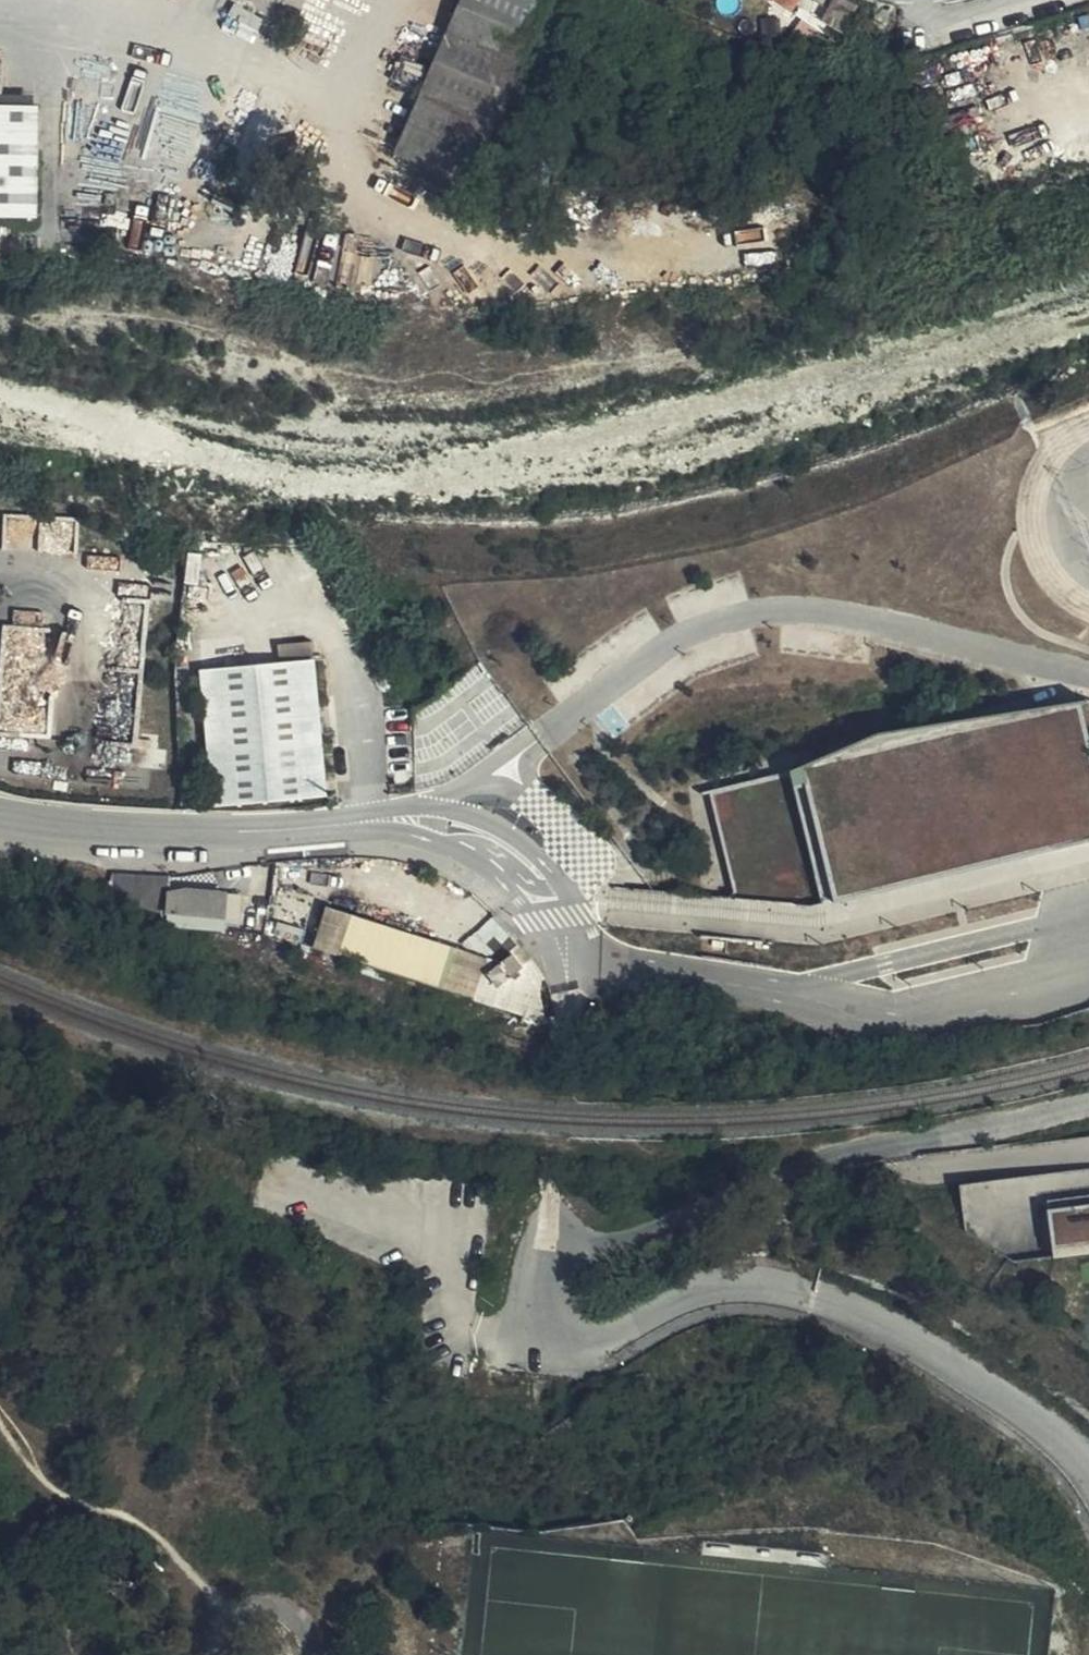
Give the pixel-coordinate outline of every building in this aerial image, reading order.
[(394,180),(450,202),(505,64),(449,42),(394,180)] [(36,225),(40,109),(0,107),(0,224),(36,225)] [(81,204),(84,204),(89,194),(83,192),(81,204)] [(89,194),(84,204),(92,206),(94,195),(89,194)] [(188,592),(157,590),(155,634),(185,637),(188,592)] [(316,643),(277,646),(279,666),(199,673),(211,813),(331,802),(316,643)] [(882,723),(793,764),(711,785),(736,897),(814,902),(840,897),(1088,838),(1088,722),(1083,694),(882,723)] [(180,880),(187,863),(129,875),(130,896),(176,892),(180,880)] [(191,879),(180,880),(176,892),(175,895),(243,911),(248,886),(227,882),(226,886),(191,879)] [(487,960),(325,906),(309,950),(474,1003),(487,960)] [(487,976),(496,990),(522,973),(512,960),(487,976)] [(1046,1171),(961,1183),(968,1227),(997,1223),(996,1216),(1016,1213),(1020,1242),(1032,1240),(1027,1206),(1051,1203),(1046,1171)] [(1047,1210),(1051,1259),(1088,1256),(1088,1206),(1047,1210)]
